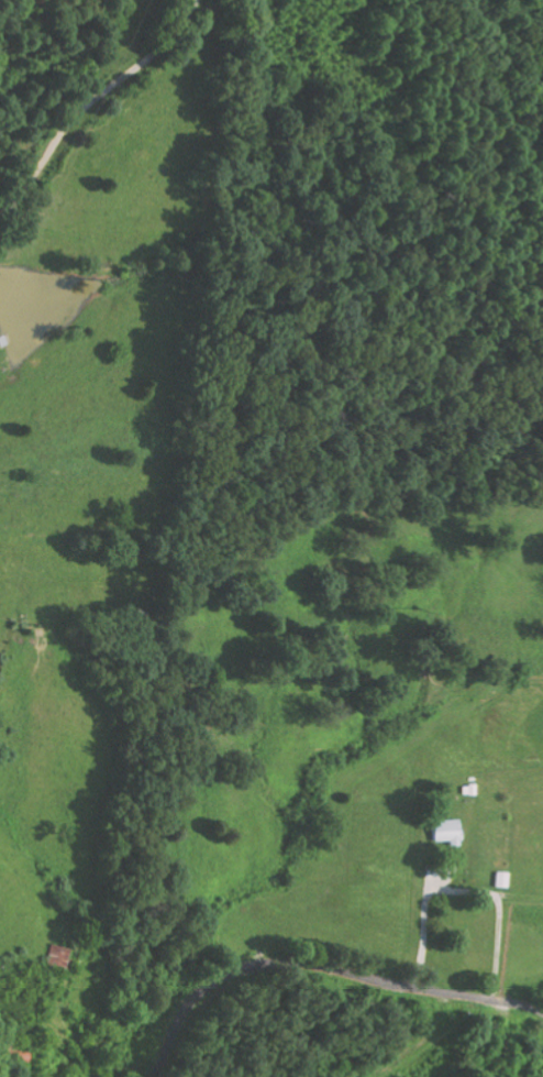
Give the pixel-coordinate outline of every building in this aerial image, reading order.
[(427,821),(428,842),(446,841),(446,846),(459,846),(459,820),(427,821)] [(507,873),(493,872),(493,887),(506,888),(507,873)]
